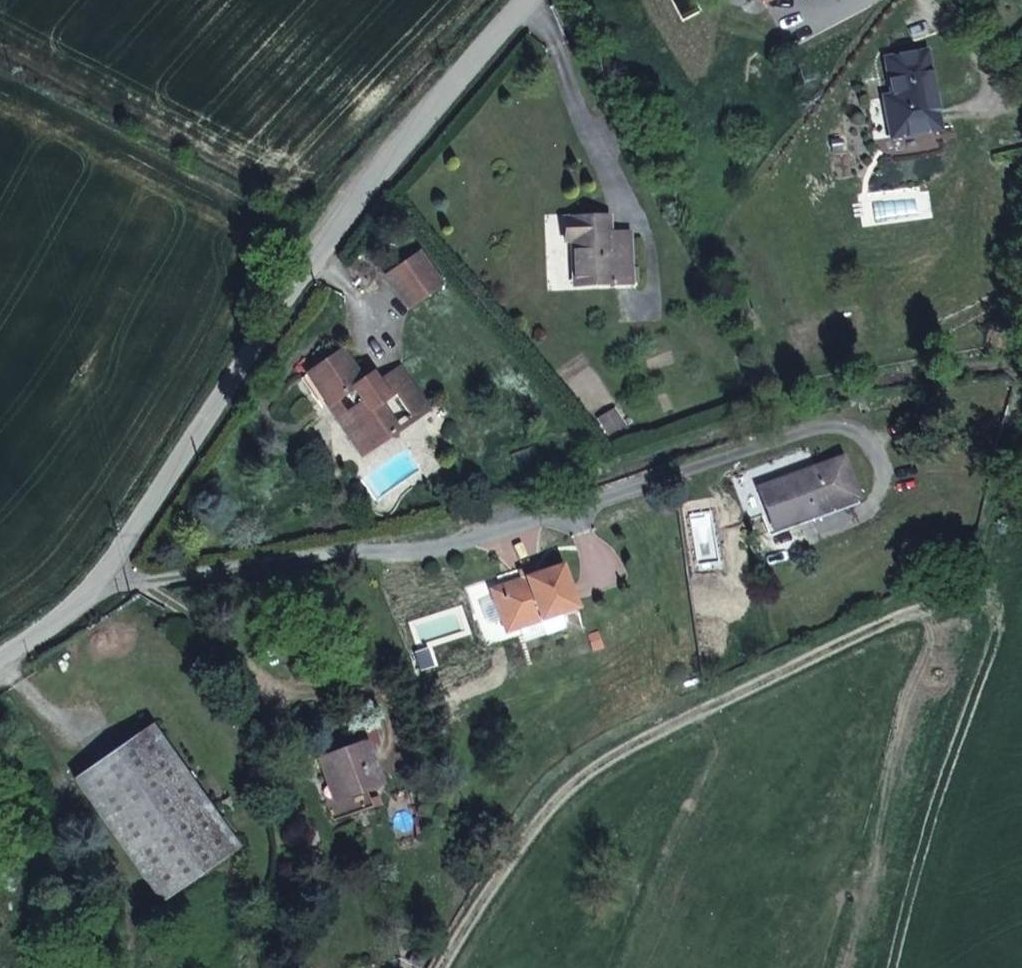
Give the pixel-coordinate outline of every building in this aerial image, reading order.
[(938,129),(925,53),(885,59),(891,97),(893,109),(885,111),(890,137),(938,129)] [(893,109),(891,97),(884,98),(885,111),(893,109)] [(629,270),(628,234),(608,235),(608,218),(564,219),(564,241),(572,241),(572,246),(576,246),(576,255),(573,255),(573,285),(629,284),(635,284),(635,270),(629,270)] [(443,287),(418,252),(384,276),(408,310),(443,287)] [(318,390),(328,405),(345,393),(355,408),(344,415),(369,451),(398,431),(378,404),(395,392),(414,420),(428,410),(399,368),(377,383),(365,392),(358,383),(362,381),(341,351),(311,372),(322,387),(318,390)] [(322,387),(311,372),(307,375),(318,390),(322,387)] [(377,383),(371,375),(362,381),(358,383),(365,392),(377,383)] [(414,420),(395,392),(378,404),(398,431),(414,420)] [(355,408),(345,393),(328,405),(338,419),(341,417),(344,415),(355,408)] [(869,412),(862,394),(855,397),(861,415),(869,412)] [(616,425),(607,411),(593,420),(602,434),(616,425)] [(344,415),(341,417),(338,419),(338,420),(362,455),(369,451),(344,415)] [(772,528),(793,521),(856,499),(841,458),(814,468),(808,450),(751,470),(766,513),(772,528)] [(766,513),(751,470),(733,477),(748,520),(766,513)] [(573,601),(561,565),(535,574),(521,578),(496,586),(509,623),(573,601)] [(535,574),(533,567),(519,572),(521,578),(535,574)] [(573,601),(509,623),(496,586),(489,589),(504,633),(575,609),(573,601)] [(236,849),(149,726),(74,779),(162,901),(236,849)] [(377,783),(362,744),(322,759),(330,780),(335,778),(341,796),(354,792),(365,788),(377,783)] [(341,796),(335,778),(330,780),(336,798),(341,796)] [(365,788),(354,792),(345,795),(353,814),(372,807),(365,788)]
